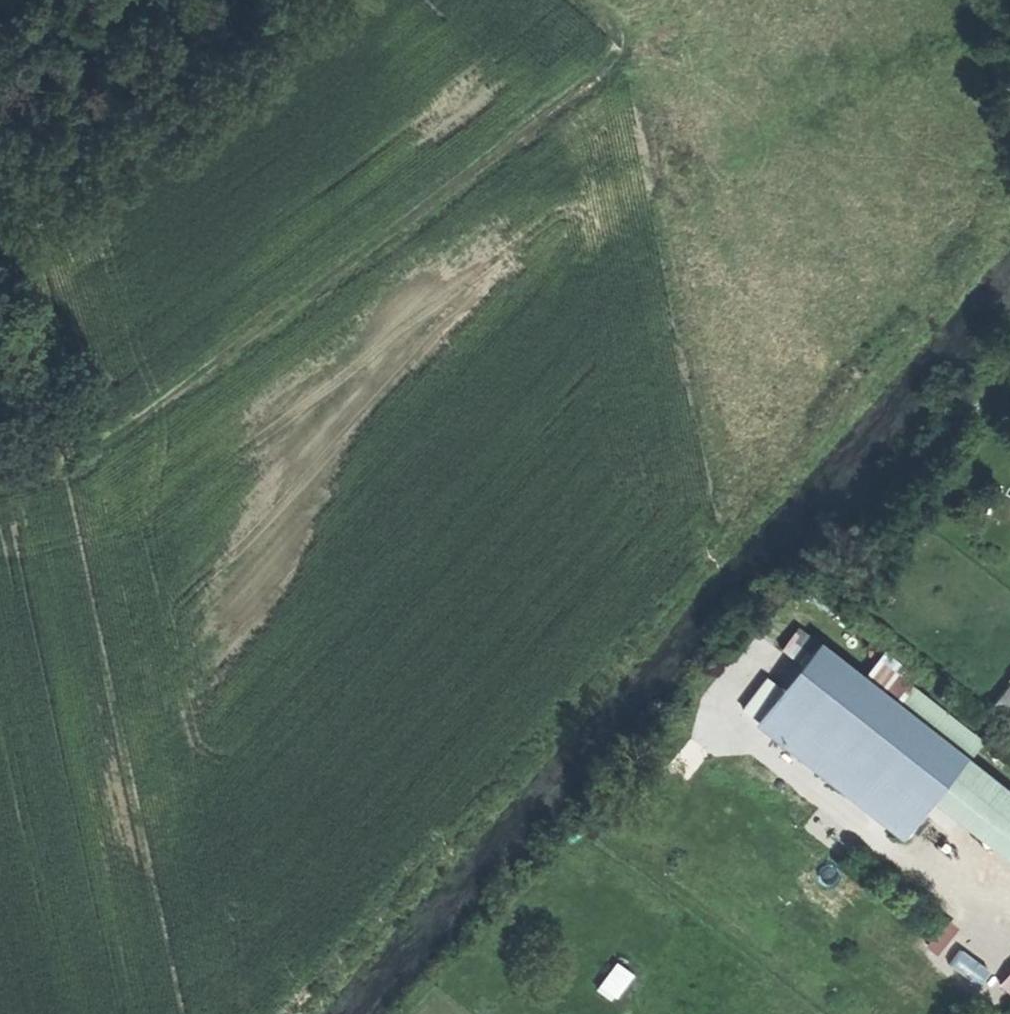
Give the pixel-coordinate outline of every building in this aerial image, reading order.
[(816,638),(779,686),(766,677),(756,716),(904,830),(930,797),(964,753),(816,638)] [(990,699),(1008,713),(1009,710),(1009,677),(1009,676),(990,699)] [(964,753),(930,797),(1009,858),(1009,788),(964,753)] [(940,952),(958,921),(946,915),(928,946),(940,952)] [(979,983),(990,967),(960,947),(950,963),(979,983)] [(615,999),(634,971),(617,959),(597,987),(615,999)] [(999,981),(1009,991),(1009,969),(999,981)]
